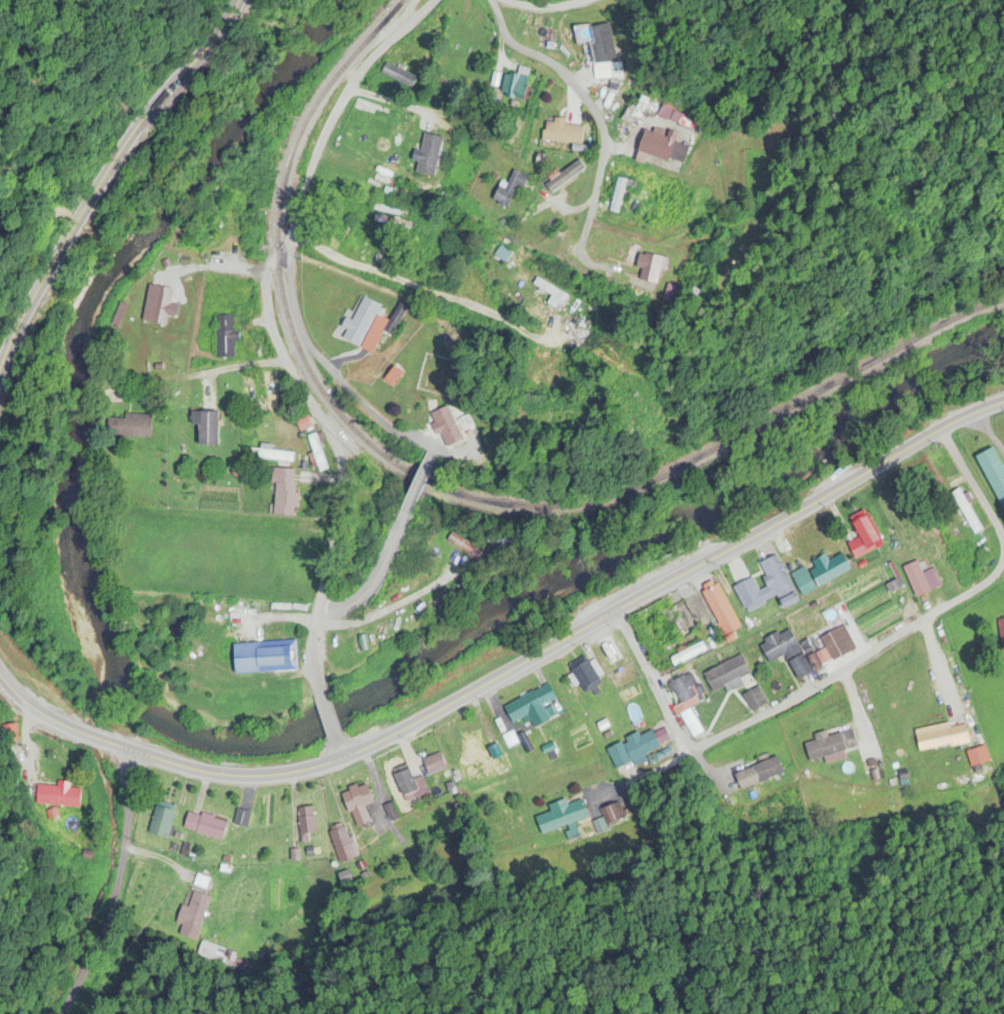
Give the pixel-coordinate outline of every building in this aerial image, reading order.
[(593,65),(615,62),(610,25),(588,28),(593,65)] [(411,90),(417,78),(385,64),(380,76),(411,90)] [(594,83),(609,79),(606,66),(591,69),(594,83)] [(500,97),(524,101),(529,77),(505,73),(500,97)] [(545,123),(542,139),(579,146),(583,128),(564,124),(564,120),(555,118),(553,124),(545,123)] [(647,155),(683,166),(688,147),(674,143),(676,136),(644,127),(634,161),(644,164),(647,155)] [(441,137),(422,134),(414,174),(434,178),(441,137)] [(570,196),(577,198),(584,162),(576,161),(570,196)] [(503,183),(491,199),(505,210),(528,180),(516,171),(505,185),(503,183)] [(611,212),(618,214),(625,181),(618,180),(611,212)] [(374,209),(410,220),(412,212),(376,202),(374,209)] [(664,258),(639,253),(635,269),(641,270),(638,281),(658,285),(664,258)] [(167,316),(173,317),(175,307),(169,306),(172,289),(148,285),(146,300),(153,301),(149,324),(165,327),(167,316)] [(381,306),(363,298),(351,321),(345,318),(340,328),(346,331),(342,339),(373,354),(383,333),(391,337),(405,309),(398,305),(390,323),(376,316),(381,306)] [(216,360),(235,360),(235,317),(216,317),(216,360)] [(263,375),(269,418),(279,416),(275,393),(279,393),(278,382),(273,383),(272,374),(263,375)] [(463,440),(460,432),(468,428),(464,418),(453,422),(447,407),(428,414),(442,448),(463,440)] [(216,412),(197,412),(197,446),(216,446),(216,412)] [(149,439),(151,417),(123,415),(123,419),(108,418),(107,436),(149,439)] [(293,461),(293,453),(272,453),(272,447),(250,447),(250,461),(293,461)] [(995,447),(977,455),(1003,515),(1003,468),(995,447)] [(296,470),(274,469),(272,516),(294,517),(296,470)] [(981,531),(960,489),(952,493),(973,535),(981,531)] [(858,539),(847,544),(853,559),(881,547),(868,516),(851,523),(858,539)] [(477,560),(481,553),(452,534),(447,541),(477,560)] [(811,562),(815,569),(810,572),(819,588),(850,571),(841,554),(828,562),(824,555),(811,562)] [(758,564),(781,608),(796,600),(774,556),(758,564)] [(902,567),(915,597),(930,591),(917,561),(902,567)] [(816,590),(805,567),(791,574),(802,597),(816,590)] [(765,590),(759,593),(750,574),(732,583),(746,613),(770,601),(765,590)] [(723,636),(739,629),(718,583),(702,590),(723,636)] [(856,650),(843,626),(819,639),(831,662),(856,650)] [(811,673),(790,629),(759,643),(768,664),(785,656),(796,680),(811,673)] [(614,682),(631,672),(610,635),(593,644),(614,682)] [(232,645),(234,674),(296,672),(295,642),(232,645)] [(707,652),(702,642),(669,658),(673,668),(707,652)] [(703,675),(713,694),(750,674),(741,655),(703,675)] [(600,686),(588,661),(571,670),(584,694),(600,686)] [(703,733),(689,708),(701,702),(686,675),(668,685),(683,712),(678,715),(692,739),(703,733)] [(503,706),(511,723),(528,715),(534,728),(549,721),(542,706),(555,700),(549,686),(503,706)] [(744,696),(751,711),(760,707),(753,692),(744,696)] [(19,742),(16,725),(2,727),(4,744),(19,742)] [(919,752),(950,745),(946,725),(915,732),(919,752)] [(828,737),(827,733),(814,736),(815,742),(805,745),(809,761),(857,751),(853,731),(828,737)] [(607,749),(621,781),(638,773),(633,764),(660,752),(651,732),(639,737),(638,735),(607,749)] [(992,770),(984,747),(966,753),(974,777),(992,770)] [(428,778),(447,769),(439,753),(421,762),(428,778)] [(733,775),(740,791),(783,774),(777,758),(733,775)] [(397,774),(400,800),(426,798),(424,778),(411,780),(410,772),(397,774)] [(79,808),(80,790),(69,789),(69,783),(57,783),(56,787),(36,786),(35,806),(79,808)] [(365,807),(371,806),(367,785),(343,790),(352,827),(369,823),(365,807)] [(542,837),(591,821),(583,797),(548,808),(550,813),(536,818),(542,837)] [(168,839),(176,808),(156,802),(147,834),(168,839)] [(307,843),(307,834),(313,834),(313,809),(299,809),(299,843),(307,843)] [(221,841),(227,822),(188,811),(183,830),(221,841)] [(339,865),(356,860),(347,824),(329,829),(339,865)] [(179,936),(197,941),(210,897),(192,892),(187,908),(181,906),(176,924),(182,926),(179,936)]
